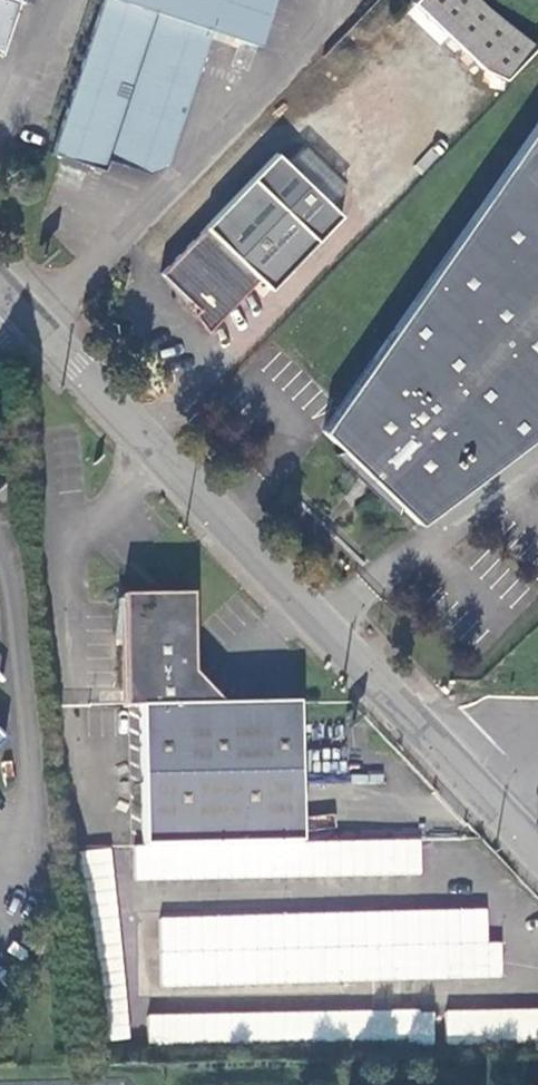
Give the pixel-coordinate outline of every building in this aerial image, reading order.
[(10,5),(7,4),(8,0),(0,0),(0,33),(10,5)] [(270,0),(100,0),(50,151),(103,168),(106,158),(146,169),(164,162),(209,28),(256,43),(270,0)] [(535,44),(490,8),(481,0),(414,0),(412,2),(484,66),(506,78),(535,44)] [(341,444),(400,502),(418,520),(537,428),(537,119),(536,116),(323,426),(341,444)] [(176,299),(177,300),(181,295),(197,310),(193,315),(206,333),(257,279),(269,290),(340,216),(273,154),(159,275),(179,295),(176,299)] [(400,502),(341,444),(330,447),(395,513),(400,502)] [(119,599),(122,709),(139,709),(144,847),(301,844),(296,706),(224,708),(193,677),(191,597),(119,599)] [(335,818),(309,818),(309,837),(334,838),(335,818)] [(126,1038),(115,847),(95,848),(106,1039),(126,1038)] [(159,983),(502,982),(502,941),(488,941),(487,911),(159,912),(159,983)] [(525,1009),(446,1009),(446,1037),(523,1037),(523,1048),(537,1048),(537,1000),(525,1000),(525,1009)] [(198,1039),(434,1041),(434,1012),(198,1011),(198,1039)]
